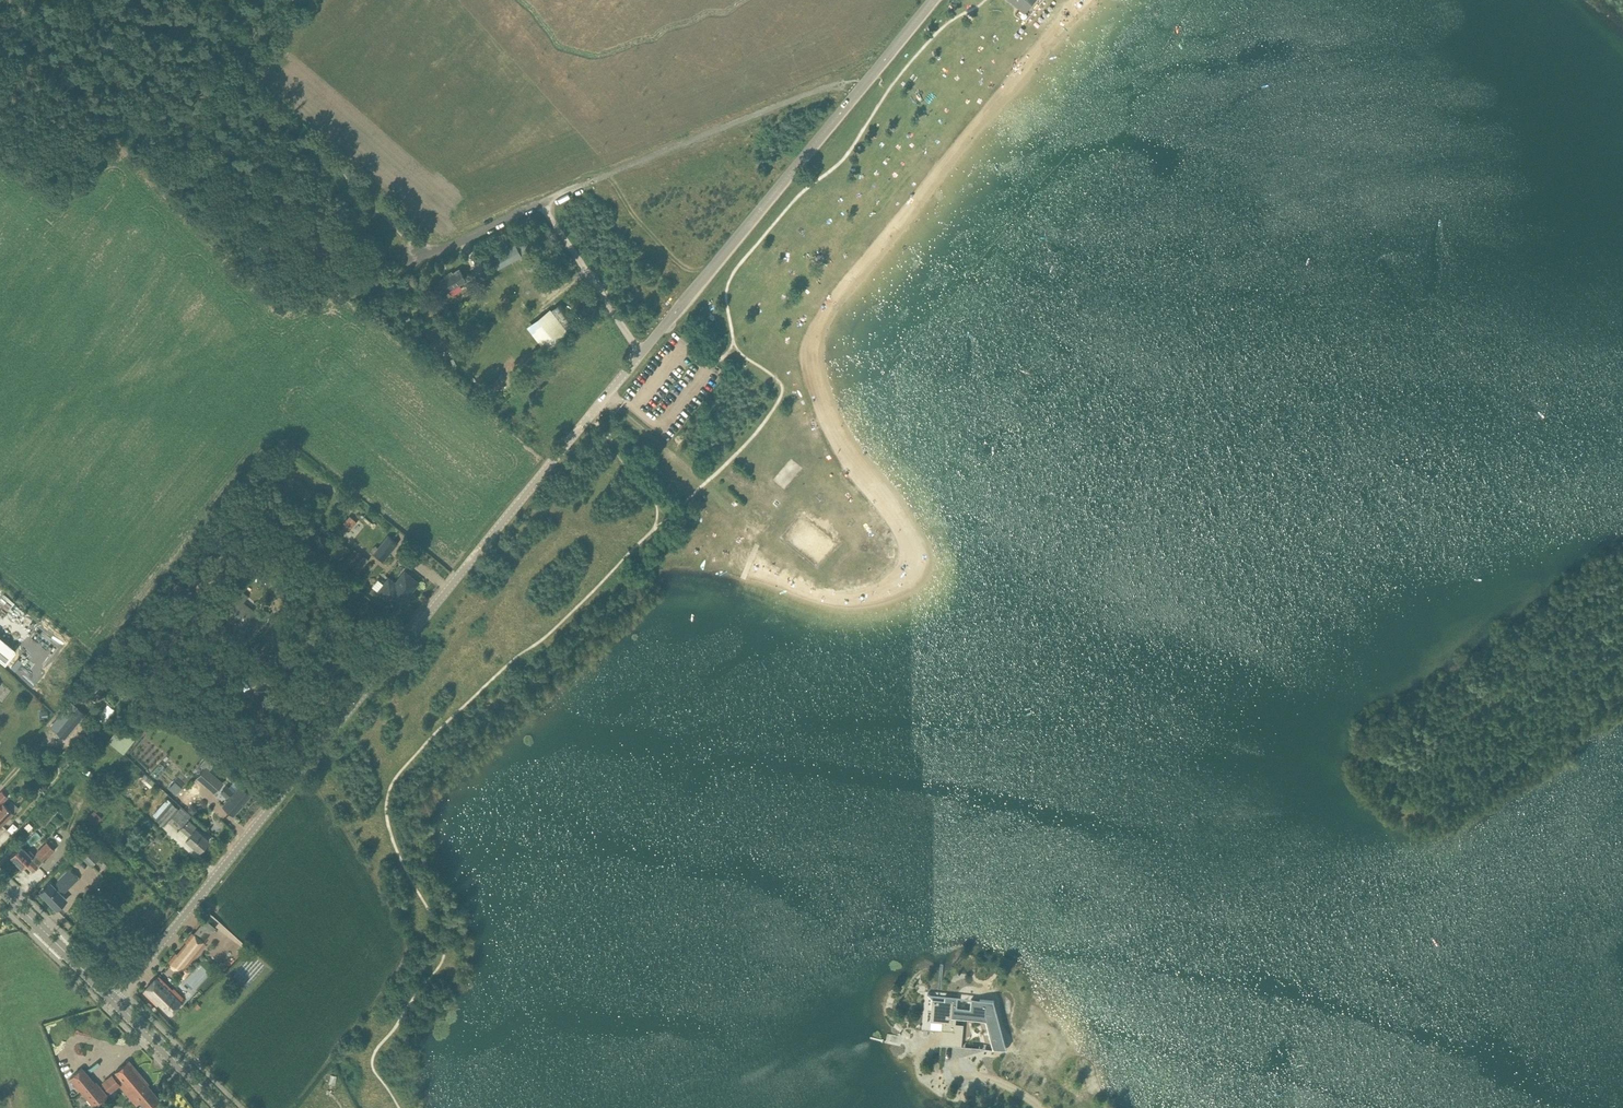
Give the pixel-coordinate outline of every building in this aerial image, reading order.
[(537,266),(528,250),(522,240),(492,257),(498,268),(521,255),(529,270),(537,266)] [(466,279),(460,268),(437,282),(444,293),(466,279)] [(562,301),(549,311),(568,334),(580,324),(562,301)] [(344,524),(349,529),(355,522),(350,517),(344,524)] [(374,553),(383,561),(398,543),(388,535),(374,553)] [(344,562),(342,565),(347,569),(350,566),(358,573),(367,562),(369,560),(355,549),(354,550),(344,562)] [(418,582),(410,575),(405,571),(395,583),(389,577),(384,584),(378,579),(372,586),(398,607),(418,582)] [(243,602),(246,599),(248,596),(232,583),(222,596),(225,599),(216,610),(242,631),(251,638),(270,614),(265,610),(260,616),(243,602)] [(319,611),(330,599),(325,595),(321,599),(315,594),(308,602),(319,611)] [(88,711),(79,702),(67,717),(64,714),(61,718),(59,716),(51,725),(57,730),(56,731),(57,732),(55,734),(60,739),(62,736),(65,739),(88,711)] [(122,752),(134,739),(119,726),(107,739),(122,752)] [(204,767),(197,776),(215,792),(223,783),(209,770),(217,760),(209,754),(200,764),(204,767)] [(145,783),(150,787),(155,782),(144,772),(139,778),(141,780),(139,783),(142,786),(145,783)] [(174,780),(168,788),(176,795),(182,787),(174,780)] [(251,794),(243,786),(240,784),(233,792),(227,786),(221,792),(229,798),(223,804),(233,813),(235,814),(241,808),(239,807),(251,794)] [(19,807),(12,801),(7,806),(2,802),(8,796),(2,790),(0,793),(0,827),(19,807)] [(178,800),(187,808),(195,799),(186,791),(178,800)] [(167,799),(152,816),(164,826),(171,817),(182,827),(177,832),(185,839),(186,839),(200,851),(209,840),(196,828),(197,827),(188,820),(191,816),(181,808),(179,809),(167,799)] [(50,805),(36,821),(44,828),(58,811),(50,805)] [(87,816),(95,824),(101,817),(93,809),(87,816)] [(55,849),(47,842),(36,852),(37,853),(35,855),(30,850),(27,852),(21,846),(11,856),(23,867),(26,863),(33,870),(38,865),(44,860),(55,849)] [(89,845),(80,855),(91,865),(100,856),(89,845)] [(71,869),(65,875),(57,883),(55,881),(52,884),(50,883),(40,892),(57,909),(66,900),(62,895),(79,878),(71,869)] [(102,892),(88,886),(83,895),(98,901),(102,892)] [(176,952),(169,961),(182,972),(205,943),(192,932),(185,941),(186,943),(178,953),(176,952)] [(255,980),(237,963),(228,972),(246,990),(255,980)] [(172,990),(166,983),(158,976),(144,991),(157,1004),(158,1003),(169,1013),(181,1001),(180,1000),(183,997),(173,988),(172,990)] [(932,1020),(943,1021),(941,1044),(962,1045),(964,1023),(956,1023),(957,1013),(953,1013),(953,1010),(957,1010),(958,997),(945,996),(945,999),(932,998),(931,1012),(928,1011),(927,1023),(932,1020)] [(116,1071),(129,1087),(125,1091),(130,1098),(135,1095),(147,1107),(150,1107),(160,1100),(147,1085),(149,1084),(129,1060),(120,1067),(116,1071)] [(96,1081),(95,1082),(83,1068),(70,1079),(94,1107),(108,1095),(96,1081)] [(121,1085),(112,1074),(102,1082),(111,1093),(121,1085)]
